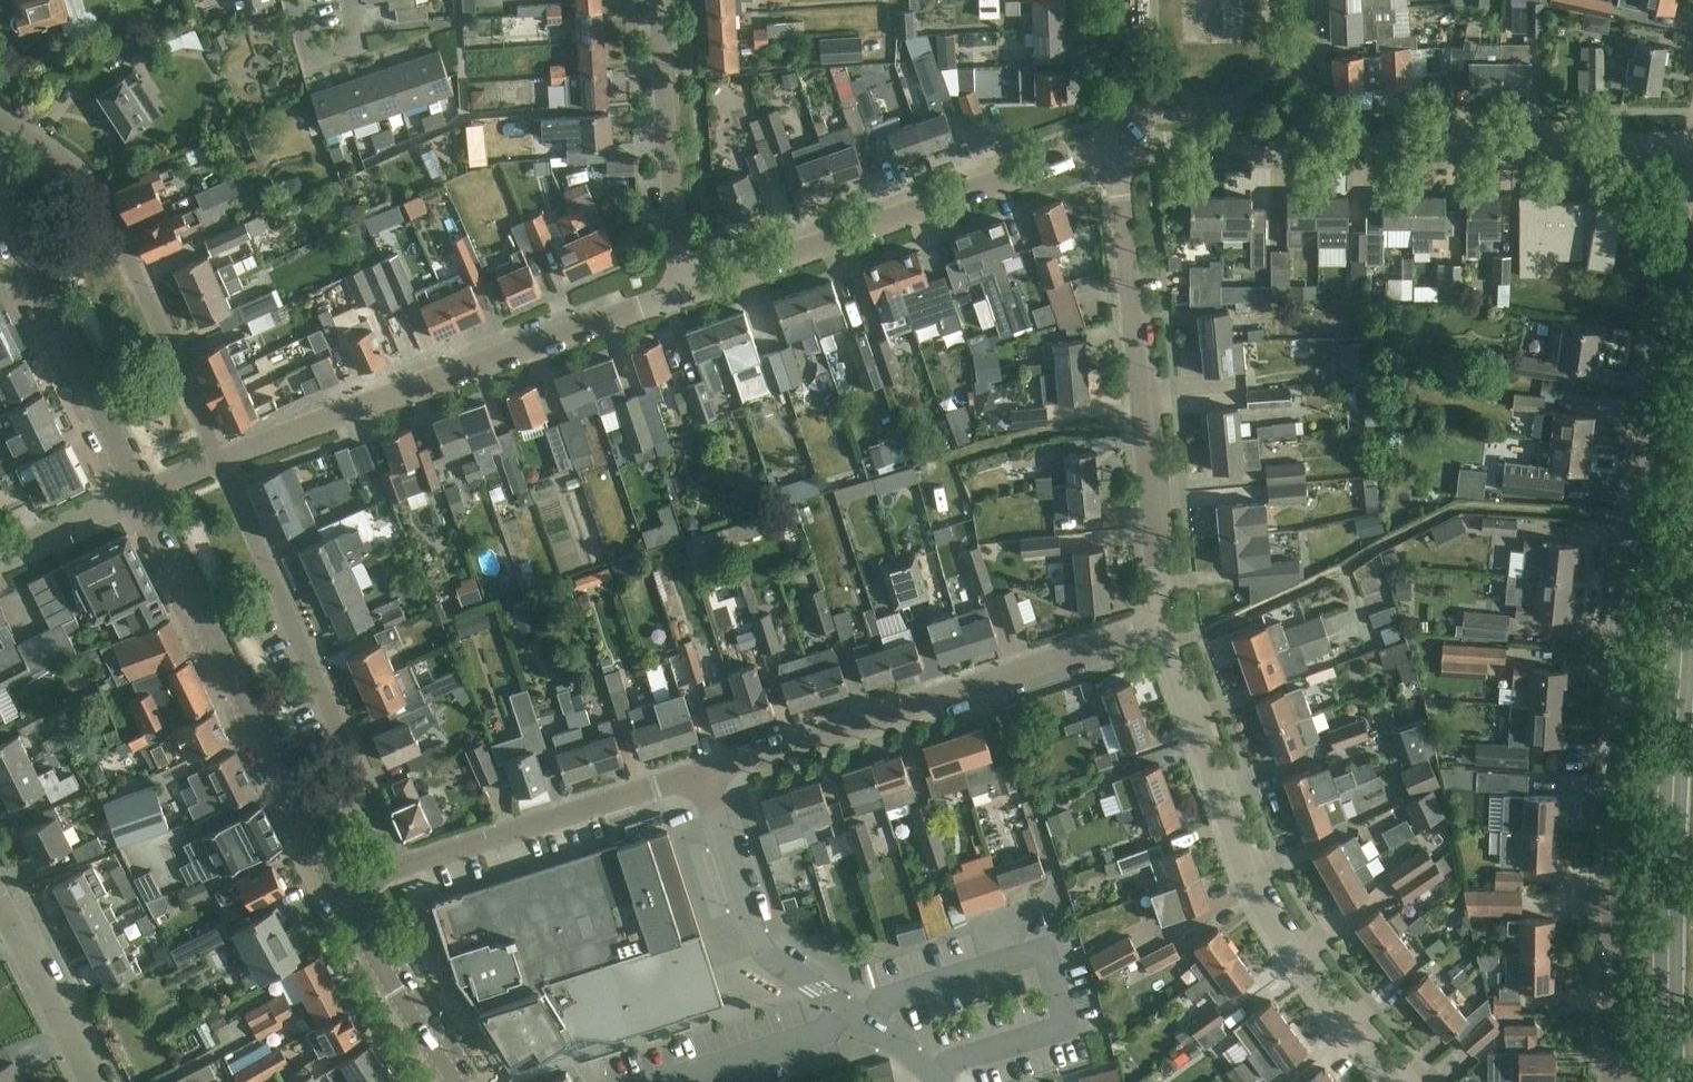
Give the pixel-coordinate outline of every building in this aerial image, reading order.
[(62,18),(66,30),(71,33),(89,27),(94,24),(96,19),(94,14),(90,11),(85,11),(81,0),(15,0),(17,8),(15,8),(17,14),(15,15),(13,17),(12,20),(12,22),(13,26),(15,27),(17,28),(19,29),(21,28),(42,22),(43,24),(62,18)] [(222,16),(275,1),(275,0),(217,0),(222,16)] [(389,10),(395,9),(397,22),(428,17),(426,2),(417,4),(416,0),(388,0),(389,10)] [(563,15),(586,15),(586,0),(563,0),(563,15)] [(595,3),(597,3),(601,94),(630,93),(626,0),(595,0),(595,3)] [(708,14),(734,12),(735,13),(741,13),(740,0),(707,0),(708,14)] [(1034,30),(1063,29),(1062,0),(1015,0),(1005,0),(1006,14),(1033,13),(1034,30)] [(1330,10),(1372,8),(1372,9),(1397,8),(1407,7),(1407,0),(1330,0),(1330,10)] [(1543,35),(1542,7),(1548,7),(1548,0),(1540,0),(1540,2),(1527,2),(1527,35),(1543,35)] [(1609,15),(1611,2),(1601,0),(1586,0),(1584,11),(1609,15)] [(1616,5),(1639,10),(1639,6),(1671,13),(1674,0),(1617,0),(1616,5)] [(1372,8),(1330,10),(1331,40),(1354,39),(1360,39),(1361,41),(1376,41),(1376,50),(1378,50),(1409,48),(1416,48),(1416,35),(1409,35),(1408,7),(1407,7),(1397,8),(1372,9),(1372,8)] [(895,10),(896,37),(915,36),(914,9),(895,10)] [(823,22),(821,10),(803,13),(805,25),(823,22)] [(708,14),(709,42),(736,40),(735,13),(734,12),(708,14)] [(519,33),(561,33),(560,18),(519,18),(519,33)] [(754,29),(754,38),(768,37),(786,36),(786,35),(803,33),(802,22),(786,23),(786,22),(766,23),(766,28),(754,29)] [(933,51),(951,44),(944,25),(926,32),(933,51)] [(1063,29),(1034,30),(1035,60),(1064,59),(1063,29)] [(1004,31),(1004,42),(1018,42),(1018,31),(1004,31)] [(768,47),(768,37),(754,38),(754,48),(768,47)] [(821,39),(822,62),(861,59),(860,37),(821,39)] [(1463,48),(1450,47),(1450,86),(1469,86),(1469,91),(1478,91),(1500,91),(1500,44),(1477,44),(1464,38),(1463,48)] [(971,39),(955,43),(959,56),(975,51),(971,39)] [(736,40),(709,42),(711,69),(738,67),(736,40)] [(1629,57),(1626,76),(1631,77),(1629,87),(1657,92),(1664,46),(1635,42),(1633,57),(1629,57)] [(1500,44),(1500,91),(1530,91),(1530,62),(1529,62),(1529,44),(1500,44)] [(1588,46),(1588,67),(1588,89),(1603,89),(1602,46),(1588,46)] [(1354,55),(1332,56),(1334,91),(1363,90),(1381,89),(1411,88),(1409,48),(1378,50),(1379,54),(1354,55)] [(932,116),(915,122),(925,150),(954,139),(944,111),(941,113),(937,101),(950,96),(940,69),(938,70),(931,50),(911,57),(932,116)] [(439,51),(413,59),(428,102),(453,93),(439,51)] [(1003,66),(1019,66),(1019,53),(1003,53),(1003,66)] [(568,56),(568,77),(583,77),(583,56),(568,56)] [(965,85),(980,84),(979,58),(963,59),(965,85)] [(413,59),(388,68),(402,110),(428,102),(413,59)] [(1036,70),(1036,65),(1019,66),(1020,102),(1065,101),(1064,70),(1036,70)] [(388,68),(362,77),(376,119),(402,110),(388,68)] [(124,78),(109,87),(91,99),(100,114),(107,109),(126,137),(152,120),(132,90),(143,83),(135,71),(124,78)] [(362,77),(337,85),(351,128),(376,119),(362,77)] [(503,98),(503,78),(487,78),(487,98),(503,98)] [(994,79),(976,84),(987,116),(1004,111),(994,79)] [(351,128),(337,85),(311,94),(325,136),(351,128)] [(854,94),(857,103),(863,121),(879,116),(870,89),(854,94)] [(958,96),(960,103),(968,124),(983,118),(973,90),(958,96)] [(863,121),(857,103),(842,108),(852,135),(867,130),(863,121)] [(758,116),(766,137),(771,152),(788,145),(775,109),(758,116)] [(879,116),(863,121),(867,130),(869,138),(875,136),(882,154),(893,150),(897,160),(925,150),(915,122),(903,126),(898,109),(879,116)] [(442,111),(432,114),(436,127),(446,123),(442,111)] [(436,127),(432,114),(422,118),(426,130),(436,127)] [(542,119),(534,119),(535,137),(566,134),(567,149),(568,149),(568,163),(606,160),(605,146),(611,146),(608,114),(586,115),(542,119)] [(814,123),(819,137),(829,134),(824,119),(814,123)] [(391,128),(381,131),(385,144),(395,141),(391,128)] [(385,144),(381,131),(371,135),(375,147),(385,144)] [(771,152),(766,137),(754,142),(757,151),(746,156),(752,173),(776,164),(771,152)] [(834,182),(825,154),(820,140),(791,150),(806,192),(834,182)] [(853,144),(825,154),(834,182),(863,172),(853,144)] [(329,149),(334,161),(344,158),(340,145),(329,149)] [(143,179),(116,191),(128,218),(162,203),(154,186),(174,178),(170,167),(158,172),(157,169),(141,176),(143,179)] [(719,185),(731,219),(758,209),(746,175),(719,185)] [(567,207),(570,213),(594,268),(619,258),(586,182),(565,191),(571,205),(567,207)] [(1204,226),(1220,226),(1220,197),(1190,197),(1190,239),(1204,239),(1204,226)] [(1220,197),(1220,226),(1220,239),(1250,239),(1250,266),(1265,266),(1265,209),(1251,209),(1251,197),(1220,197)] [(1317,226),(1317,197),(1286,197),(1286,245),(1302,245),(1302,226),(1317,226)] [(1347,197),(1317,197),(1317,226),(1317,245),(1347,245),(1347,197)] [(1383,226),(1412,226),(1414,226),(1414,197),(1383,197),(1383,226)] [(1414,226),(1412,226),(1413,249),(1433,249),(1433,237),(1447,236),(1447,232),(1452,232),(1452,210),(1443,211),(1443,197),(1414,197),(1414,226)] [(1466,197),(1466,219),(1466,256),(1478,256),(1479,238),(1498,238),(1499,197),(1466,197)] [(1519,197),(1519,219),(1519,275),(1541,275),(1541,259),(1585,260),(1584,265),(1611,270),(1623,202),(1597,197),(1595,204),(1582,204),(1582,203),(1541,203),(1541,197),(1519,197)] [(1061,200),(1033,210),(1045,243),(1032,247),(1039,268),(1053,307),(1060,328),(1085,325),(1069,279),(1063,282),(1054,256),(1062,254),(1056,239),(1072,234),(1061,200)] [(135,234),(147,260),(182,245),(176,230),(200,220),(195,207),(135,234)] [(594,268),(570,213),(558,218),(568,241),(555,247),(569,279),(594,268)] [(542,215),(524,223),(536,250),(554,243),(542,215)] [(1004,220),(976,230),(998,291),(1000,295),(1008,320),(1025,314),(1016,286),(1011,287),(1000,257),(1015,252),(1004,220)] [(205,240),(211,254),(249,237),(243,223),(205,240)] [(513,259),(496,267),(499,275),(499,276),(500,279),(511,305),(540,292),(534,279),(531,272),(524,255),(536,250),(524,223),(511,228),(520,249),(510,253),(513,259)] [(957,260),(945,265),(954,292),(968,287),(967,284),(977,280),(993,325),(1008,320),(1000,295),(998,291),(976,230),(950,239),(957,260)] [(1366,259),(1366,232),(1351,233),(1351,259),(1366,259)] [(1384,264),(1384,232),(1366,232),(1366,259),(1366,264),(1384,264)] [(468,234),(451,241),(464,271),(470,285),(482,280),(474,261),(479,260),(468,234)] [(477,247),(479,258),(497,254),(494,243),(477,247)] [(1270,251),(1271,300),(1289,299),(1288,250),(1270,251)] [(916,251),(889,261),(913,328),(918,342),(919,342),(914,327),(935,320),(940,335),(962,327),(944,276),(927,282),(916,251)] [(382,261),(400,302),(416,295),(415,292),(398,254),(382,261)] [(175,270),(188,297),(237,275),(231,262),(213,270),(207,256),(175,270)] [(1493,256),(1492,279),(1492,283),(1507,283),(1508,257),(1493,256)] [(363,269),(376,300),(382,313),(401,305),(400,302),(382,261),(363,269)] [(913,328),(889,261),(863,270),(887,338),(871,343),(885,384),(902,378),(891,346),(897,345),(893,335),(913,328)] [(1190,266),(1190,270),(1189,306),(1220,304),(1221,261),(1211,261),(1210,267),(1190,266)] [(1462,301),(1462,268),(1442,268),(1442,301),(1462,301)] [(359,307),(376,300),(363,269),(345,276),(359,307)] [(1428,270),(1403,269),(1402,287),(1427,289),(1428,270)] [(464,271),(440,281),(460,327),(484,317),(470,285),(464,271)] [(237,275),(188,297),(200,324),(231,310),(225,295),(243,287),(237,275)] [(460,327),(440,281),(415,292),(416,295),(435,338),(460,327)] [(831,281),(802,291),(823,350),(833,346),(828,332),(847,326),(831,281)] [(248,320),(270,311),(279,307),(272,291),(237,306),(244,322),(248,320)] [(823,350),(802,291),(774,301),(787,340),(800,335),(806,352),(811,354),(823,350)] [(337,327),(339,330),(337,331),(344,349),(349,347),(360,372),(386,360),(368,317),(360,321),(354,307),(333,316),(329,309),(326,309),(318,313),(326,331),(337,327)] [(10,366),(6,358),(20,351),(0,311),(0,371),(10,366)] [(270,311),(248,320),(254,334),(276,324),(270,311)] [(743,312),(715,322),(725,349),(724,349),(731,369),(760,359),(753,339),(743,312)] [(1198,315),(1201,345),(1230,343),(1230,342),(1227,312),(1198,315)] [(725,349),(715,322),(686,332),(701,375),(717,370),(711,354),(724,349),(725,349)] [(1599,351),(1595,350),(1598,334),(1580,331),(1581,328),(1564,325),(1564,324),(1551,323),(1545,362),(1518,358),(1516,372),(1572,380),(1574,366),(1593,369),(1593,365),(1597,365),(1599,351)] [(308,335),(315,351),(328,345),(321,329),(308,335)] [(846,335),(857,369),(875,362),(864,329),(846,335)] [(1263,339),(1262,329),(1247,330),(1248,340),(1263,339)] [(192,358),(202,383),(248,361),(242,348),(248,345),(244,335),(192,358)] [(1053,342),(1044,343),(1045,357),(1055,356),(1056,372),(1085,369),(1082,339),(1053,342)] [(1339,344),(1343,381),(1384,378),(1386,340),(1339,344)] [(631,351),(639,372),(643,384),(670,375),(659,341),(631,351)] [(1230,342),(1230,343),(1201,345),(1204,375),(1245,372),(1242,341),(1230,342)] [(790,346),(774,351),(786,385),(801,379),(790,346)] [(786,385),(774,351),(759,356),(771,390),(786,385)] [(311,363),(322,388),(338,381),(327,356),(311,363)] [(212,408),(214,408),(248,392),(242,378),(260,370),(255,358),(202,383),(201,383),(212,408)] [(621,385),(612,358),(584,368),(599,411),(598,411),(599,415),(618,408),(624,406),(622,401),(618,387),(621,385)] [(4,400),(5,402),(38,386),(24,359),(10,366),(0,371),(0,402),(4,400)] [(1023,364),(1024,375),(1039,374),(1039,363),(1023,364)] [(599,411),(584,368),(554,378),(564,406),(568,416),(569,416),(570,420),(579,417),(598,411),(599,411)] [(1056,373),(1042,375),(1044,403),(1059,402),(1059,403),(1088,400),(1085,369),(1056,372),(1056,373)] [(815,376),(821,396),(834,392),(827,372),(815,376)] [(687,385),(699,421),(715,415),(703,380),(687,385)] [(248,392),(214,408),(225,432),(278,408),(266,384),(248,392)] [(546,418),(535,385),(507,394),(519,428),(546,418)] [(652,390),(635,396),(652,443),(668,437),(652,390)] [(1291,403),(1290,390),(1247,393),(1248,406),(1291,403)] [(1542,412),(1542,411),(1544,397),(1513,394),(1511,408),(1542,412)] [(51,413),(42,395),(0,415),(0,438),(51,413)] [(624,406),(618,408),(633,450),(652,443),(635,396),(622,401),(624,406)] [(496,439),(484,403),(459,411),(471,448),(496,439)] [(972,424),(965,404),(945,411),(958,444),(970,440),(965,426),(972,424)] [(1012,425),(1046,422),(1045,408),(1011,411),(1012,425)] [(1208,410),(1211,442),(1239,439),(1236,408),(1208,410)] [(471,448),(459,411),(433,420),(446,457),(471,448)] [(1591,417),(1542,411),(1542,412),(1539,438),(1588,444),(1591,417)] [(0,438),(0,448),(2,453),(12,448),(14,452),(17,451),(19,456),(29,451),(62,434),(51,413),(0,438)] [(579,417),(570,420),(560,424),(574,466),(576,470),(593,464),(588,451),(591,451),(579,417)] [(1256,427),(1257,437),(1303,433),(1302,422),(1272,424),(1272,425),(1256,427)] [(574,466),(560,424),(544,429),(559,471),(574,466)] [(417,450),(410,428),(383,438),(394,470),(382,474),(392,501),(406,496),(404,489),(422,483),(424,490),(440,484),(426,447),(417,450)] [(906,432),(881,439),(888,462),(913,454),(906,432)] [(1239,439),(1211,442),(1213,471),(1260,467),(1257,437),(1239,439)] [(1585,472),(1588,444),(1539,438),(1536,465),(1504,461),(1501,490),(1561,498),(1565,469),(1585,472)] [(35,505),(50,498),(51,499),(85,482),(65,442),(17,466),(13,458),(11,459),(10,457),(3,458),(0,458),(0,482),(4,490),(23,481),(35,505)] [(365,445),(349,450),(357,473),(373,467),(365,445)] [(1067,485),(1096,482),(1093,452),(1065,455),(1067,485)] [(888,467),(894,486),(932,475),(926,456),(888,467)] [(476,459),(462,464),(469,482),(482,477),(476,459)] [(1304,482),(1303,464),(1265,466),(1266,484),(1304,482)] [(292,465),(248,485),(260,513),(301,495),(304,493),(292,465)] [(1460,469),(1458,491),(1480,494),(1483,471),(1460,469)] [(1036,477),(1037,488),(1051,486),(1050,476),(1036,477)] [(953,500),(963,497),(957,477),(947,481),(953,500)] [(311,491),(315,502),(335,494),(331,482),(311,491)] [(1096,482),(1067,485),(1070,515),(1099,512),(1096,482)] [(1306,500),(1305,484),(1267,486),(1268,502),(1306,500)] [(1052,496),(1051,486),(1037,488),(1038,498),(1052,496)] [(301,495),(260,513),(272,540),(313,522),(301,495)] [(1220,538),(1266,533),(1267,533),(1264,502),(1247,504),(1216,507),(1218,523),(1213,526),(1214,532),(1219,534),(1219,538),(1220,538)] [(950,508),(954,520),(966,516),(962,504),(950,508)] [(314,580),(350,564),(375,553),(368,538),(371,536),(373,532),(369,524),(365,523),(362,524),(357,513),(364,509),(364,508),(340,519),(345,531),(301,550),(314,580)] [(690,516),(666,520),(669,536),(693,531),(690,516)] [(1483,518),(1483,532),(1516,535),(1517,521),(1483,518)] [(705,556),(738,548),(731,522),(698,530),(705,556)] [(1266,533),(1220,538),(1223,568),(1238,566),(1240,584),(1249,583),(1257,583),(1255,565),(1270,563),(1266,533)] [(139,559),(127,534),(81,557),(67,563),(94,618),(106,612),(108,617),(156,593),(144,568),(137,571),(132,563),(139,559)] [(1020,538),(1022,556),(1059,552),(1057,535),(1020,538)] [(1511,549),(1508,574),(1569,581),(1571,558),(1574,559),(1575,545),(1547,542),(1547,538),(1524,536),(1522,550),(1511,549)] [(967,551),(981,592),(992,588),(978,547),(967,551)] [(1062,563),(1064,583),(1106,579),(1103,548),(1073,551),(1075,562),(1062,563)] [(915,555),(900,560),(912,602),(929,597),(915,555)] [(593,580),(628,571),(624,558),(589,567),(593,580)] [(912,602),(900,560),(881,566),(895,608),(912,602)] [(1257,583),(1249,583),(1251,603),(1258,599),(1299,581),(1297,560),(1270,563),(1255,565),(1257,583)] [(350,564),(314,580),(327,610),(329,610),(341,636),(373,622),(361,595),(363,594),(350,564)] [(28,582),(34,594),(57,582),(52,570),(28,582)] [(1569,581),(1508,574),(1506,600),(1517,602),(1516,616),(1535,618),(1535,614),(1568,618),(1570,604),(1566,603),(1569,581)] [(1106,579),(1064,583),(1054,584),(1056,600),(1069,599),(1070,612),(1108,609),(1106,579)] [(34,594),(39,605),(63,593),(57,582),(34,594)] [(804,594),(816,633),(834,627),(822,589),(804,594)] [(996,596),(1000,609),(1007,630),(1024,625),(1013,591),(996,596)] [(39,605),(45,617),(69,605),(63,593),(39,605)] [(167,614),(156,593),(108,617),(109,618),(110,617),(119,636),(133,629),(134,630),(167,614)] [(377,607),(386,627),(393,623),(405,618),(396,599),(377,607)] [(797,600),(770,609),(781,642),(793,638),(793,639),(808,635),(797,600)] [(45,617),(50,627),(61,622),(74,615),(69,605),(45,617)] [(985,606),(957,615),(955,615),(967,653),(998,644),(989,616),(988,616),(985,606)] [(1370,614),(1374,626),(1399,618),(1395,606),(1370,614)] [(861,612),(868,635),(878,632),(872,609),(861,612)] [(834,615),(841,637),(855,633),(848,611),(834,615)] [(955,615),(957,615),(956,612),(928,621),(932,633),(931,634),(940,662),(967,653),(955,615)] [(1506,630),(1507,616),(1462,612),(1462,636),(1482,637),(1482,628),(1506,630)] [(751,619),(762,654),(779,648),(768,614),(751,619)] [(1233,638),(1242,663),(1326,633),(1320,616),(1283,630),(1280,621),(1233,638)] [(169,619),(150,629),(140,634),(100,648),(118,684),(156,671),(187,655),(169,619)] [(50,627),(39,633),(54,661),(77,653),(61,622),(50,627)] [(23,658),(14,640),(6,623),(0,625),(0,638),(3,645),(0,647),(0,670),(23,658)] [(348,658),(360,686),(393,671),(384,650),(402,642),(393,623),(386,627),(373,633),(378,644),(348,658)] [(885,649),(884,649),(892,677),(923,667),(914,639),(913,640),(909,627),(881,636),(885,649)] [(708,676),(736,663),(727,645),(715,650),(706,630),(690,637),(708,676)] [(28,639),(42,665),(54,661),(39,633),(28,639)] [(1326,633),(1242,663),(1251,688),(1306,668),(1303,661),(1332,650),(1326,633)] [(42,665),(28,639),(17,645),(30,670),(42,665)] [(678,644),(681,653),(691,683),(703,679),(691,640),(678,644)] [(1398,664),(1404,681),(1418,676),(1412,659),(1413,658),(1407,641),(1380,650),(1386,668),(1398,664)] [(1438,674),(1484,677),(1485,661),(1503,663),(1505,648),(1441,643),(1438,674)] [(892,677),(884,649),(869,654),(866,644),(853,648),(865,685),(892,677)] [(831,648),(805,656),(819,700),(848,691),(839,663),(836,654),(831,648)] [(691,683),(681,653),(669,657),(678,687),(691,683)] [(819,700),(805,656),(779,665),(779,672),(781,681),(790,709),(819,700)] [(31,673),(23,658),(0,670),(0,688),(31,673)] [(127,700),(142,731),(162,722),(163,725),(187,713),(188,716),(190,715),(212,705),(208,697),(203,687),(190,659),(167,670),(166,668),(131,680),(138,695),(127,700)] [(1513,663),(1510,705),(1558,707),(1560,685),(1563,685),(1564,670),(1535,668),(1536,664),(1513,663)] [(393,671),(360,686),(373,715),(386,709),(391,718),(428,701),(466,684),(460,669),(420,687),(410,664),(393,671)] [(755,665),(729,673),(730,677),(729,678),(744,724),(773,714),(764,687),(762,687),(755,665)] [(667,748),(653,703),(631,710),(624,690),(625,689),(619,669),(605,674),(619,718),(631,714),(636,728),(631,729),(640,756),(667,748)] [(707,694),(703,695),(715,733),(744,724),(729,678),(704,686),(707,694)] [(1113,720),(1140,710),(1140,709),(1139,709),(1130,683),(1130,681),(1128,681),(1128,682),(1102,691),(1113,720)] [(1060,691),(1064,704),(1084,697),(1079,685),(1060,691)] [(1265,730),(1266,731),(1310,714),(1300,687),(1284,693),(1283,692),(1257,701),(1255,701),(1256,703),(1266,730),(1265,730)] [(523,735),(492,745),(498,763),(506,761),(510,774),(517,795),(545,786),(539,765),(534,752),(545,748),(536,719),(526,688),(510,694),(520,725),(523,735)] [(672,697),(653,703),(667,748),(698,738),(689,711),(687,712),(684,704),(675,707),(672,697)] [(435,719),(428,701),(391,718),(395,727),(376,736),(388,763),(420,748),(415,736),(435,719)] [(1475,745),(1474,762),(1527,765),(1528,748),(1527,748),(1527,742),(1560,744),(1561,730),(1557,729),(1558,707),(1510,705),(1508,747),(1475,745)] [(574,712),(578,726),(590,723),(586,708),(574,712)] [(162,722),(142,731),(127,739),(133,750),(143,745),(155,773),(228,738),(214,709),(192,719),(190,715),(188,716),(187,713),(163,725),(162,722)] [(1100,724),(1085,730),(1089,740),(1102,735),(1108,752),(1095,757),(1099,770),(1118,763),(1114,750),(1123,747),(1124,748),(1148,740),(1149,740),(1150,739),(1150,738),(1149,738),(1140,711),(1140,710),(1113,720),(1100,724)] [(16,723),(21,733),(45,721),(40,711),(16,723)] [(574,712),(565,714),(570,729),(578,726),(574,712)] [(1097,713),(1081,719),(1085,730),(1100,724),(1097,713)] [(1310,714),(1266,731),(1266,732),(1276,758),(1275,758),(1276,760),(1278,759),(1304,750),(1303,748),(1312,745),(1319,740),(1310,714)] [(603,738),(584,744),(592,771),(623,762),(610,719),(598,723),(603,738)] [(1329,732),(1334,749),(1368,737),(1362,720),(1329,732)] [(1421,721),(1395,730),(1401,746),(1411,742),(1417,758),(1432,752),(1421,721)] [(592,771),(584,744),(578,726),(570,729),(552,735),(557,752),(556,752),(565,780),(592,771)] [(967,786),(968,785),(971,795),(989,789),(991,796),(1014,788),(1006,764),(994,768),(982,728),(952,737),(967,786)] [(42,740),(48,752),(63,745),(57,732),(42,740)] [(31,761),(18,735),(0,744),(0,777),(31,761)] [(941,789),(943,793),(967,786),(952,737),(923,747),(931,774),(925,776),(930,793),(941,789)] [(447,754),(442,743),(406,759),(411,770),(447,754)] [(467,751),(481,783),(498,776),(483,744),(467,751)] [(123,755),(129,767),(146,759),(141,747),(123,755)] [(189,805),(197,822),(221,810),(255,793),(235,752),(188,775),(192,784),(179,790),(188,806),(189,805)] [(1372,775),(1388,770),(1382,753),(1367,758),(1372,775)] [(900,754),(871,763),(885,805),(886,809),(915,800),(900,754)] [(0,777),(0,788),(9,806),(45,788),(51,801),(79,787),(72,773),(60,779),(53,766),(38,774),(31,761),(0,777)] [(1402,772),(1414,798),(1440,787),(1428,761),(1402,772)] [(885,805),(871,763),(841,773),(850,800),(851,800),(855,814),(885,805)] [(1157,765),(1112,781),(1116,793),(1122,810),(1129,807),(1129,808),(1142,803),(1169,793),(1169,792),(1159,766),(1160,766),(1159,764),(1157,764),(1157,765)] [(1537,764),(1536,783),(1568,785),(1569,766),(1537,764)] [(1293,807),(1293,808),(1348,789),(1356,785),(1351,770),(1330,777),(1326,765),(1311,770),(1311,769),(1285,779),(1285,778),(1283,779),(1283,781),(1284,781),(1293,807)] [(1497,772),(1476,771),(1476,789),(1527,791),(1528,775),(1497,774),(1497,772)] [(402,836),(403,838),(405,837),(404,836),(429,826),(431,825),(441,821),(442,817),(432,794),(429,793),(419,797),(409,776),(392,784),(402,805),(392,809),(391,809),(391,811),(392,811),(403,836),(402,836)] [(819,780),(791,789),(799,816),(828,807),(819,780)] [(104,803),(119,846),(169,828),(155,787),(104,803)] [(759,835),(767,860),(782,856),(778,843),(805,834),(804,830),(799,816),(791,789),(760,799),(769,826),(772,825),(774,830),(759,835)] [(1348,789),(1293,808),(1293,809),(1294,809),(1303,836),(1304,838),(1306,837),(1305,836),(1331,827),(1330,824),(1346,819),(1340,803),(1352,799),(1348,789)] [(1169,793),(1142,803),(1152,832),(1178,823),(1180,822),(1179,820),(1179,821),(1169,794),(1170,794),(1169,793)] [(1405,805),(1416,829),(1442,817),(1432,793),(1405,805)] [(1503,795),(1502,830),(1551,832),(1552,810),(1556,811),(1557,797),(1523,795),(1523,796),(1503,795)] [(191,860),(179,866),(188,883),(200,877),(202,880),(221,873),(282,846),(261,804),(201,835),(183,844),(191,860)] [(911,809),(930,865),(947,859),(928,804),(911,809)] [(65,827),(54,806),(42,811),(47,821),(23,833),(38,862),(71,845),(63,828),(65,827)] [(1122,810),(1115,812),(1118,822),(1133,818),(1129,808),(1129,807),(1122,810)] [(847,827),(862,871),(879,865),(865,822),(847,827)] [(804,830),(805,834),(808,844),(817,841),(812,827),(804,830)] [(667,830),(655,834),(659,847),(671,843),(667,830)] [(1551,832),(1502,830),(1500,865),(1554,867),(1555,853),(1550,853),(1551,832)] [(655,834),(617,846),(617,847),(622,862),(621,862),(631,892),(649,949),(650,952),(671,946),(701,937),(671,843),(659,847),(655,834)] [(1327,883),(1364,861),(1368,859),(1354,835),(1339,844),(1338,841),(1314,855),(1312,856),(1313,858),(1327,882),(1327,883)] [(72,849),(78,862),(104,852),(96,837),(72,849)] [(1149,862),(1159,889),(1159,890),(1199,876),(1199,875),(1198,875),(1189,849),(1189,847),(1187,847),(1187,848),(1164,856),(1160,844),(1116,858),(1121,872),(1149,862)] [(461,893),(432,902),(432,903),(439,924),(443,938),(449,955),(451,954),(516,934),(518,940),(510,943),(519,971),(521,970),(523,976),(479,990),(478,987),(475,987),(471,974),(457,978),(461,983),(469,995),(478,1007),(478,1008),(479,1008),(511,998),(539,990),(566,1033),(565,1034),(567,1037),(573,1034),(615,1038),(682,1017),(703,1010),(723,1004),(712,969),(711,968),(702,938),(701,937),(671,946),(650,952),(649,949),(631,892),(621,862),(622,862),(617,847),(616,847),(593,855),(468,895),(467,895),(463,896),(462,893),(461,893)] [(1387,873),(1396,887),(1433,862),(1424,849),(1387,873)] [(980,851),(967,854),(971,874),(984,871),(980,851)] [(994,869),(1002,891),(1045,876),(1037,853),(994,867),(994,869)] [(1364,861),(1327,883),(1328,884),(1343,908),(1342,908),(1343,910),(1345,909),(1345,908),(1368,895),(1362,884),(1373,877),(1364,861)] [(1442,876),(1433,862),(1396,887),(1405,901),(1442,876)] [(110,868),(118,884),(128,879),(120,863),(110,868)] [(53,886),(66,911),(97,895),(105,891),(92,866),(53,886)] [(250,875),(230,885),(219,891),(225,903),(243,893),(251,908),(285,891),(272,867),(252,878),(250,875)] [(994,869),(954,882),(962,904),(965,913),(978,909),(994,903),(1005,900),(1002,891),(994,869)] [(150,870),(133,878),(146,902),(163,896),(150,870)] [(1493,886),(1520,886),(1521,872),(1493,872),(1493,886)] [(1159,889),(1150,893),(1160,922),(1181,915),(1207,906),(1209,906),(1208,904),(1199,877),(1199,876),(1159,890),(1159,889)] [(128,879),(118,884),(126,901),(136,895),(128,879)] [(203,882),(179,893),(184,905),(209,894),(203,882)] [(722,887),(704,893),(715,923),(733,917),(722,887)] [(1466,913),(1520,913),(1521,891),(1462,891),(1466,913)] [(80,936),(110,921),(116,918),(110,906),(104,909),(97,895),(66,911),(80,936)] [(146,902),(154,918),(166,912),(169,902),(165,895),(163,896),(146,902)] [(1372,951),(1373,952),(1396,934),(1407,926),(1406,925),(1397,912),(1386,920),(1378,909),(1356,926),(1356,925),(1354,927),(1355,928),(1356,928),(1373,951),(1372,951)] [(297,942),(292,945),(273,910),(237,930),(256,965),(250,968),(257,982),(264,978),(264,979),(299,959),(299,958),(305,955),(297,942)] [(136,919),(144,936),(154,931),(146,915),(136,919)] [(1406,925),(1407,926),(1413,935),(1426,925),(1419,916),(1406,925)] [(1520,933),(1519,955),(1548,955),(1548,933),(1553,933),(1553,919),(1519,919),(1519,920),(1508,920),(1508,933),(1520,933)] [(80,936),(92,961),(123,945),(128,942),(123,932),(118,936),(110,921),(80,936)] [(171,950),(180,965),(232,937),(224,923),(171,950)] [(1200,979),(1236,953),(1235,952),(1218,930),(1218,929),(1217,928),(1215,929),(1216,929),(1193,946),(1201,956),(1189,965),(1199,978),(1200,979)] [(451,954),(449,955),(450,960),(452,959),(455,970),(452,971),(457,978),(471,974),(475,987),(478,987),(479,990),(523,976),(521,970),(519,971),(510,943),(518,940),(516,934),(451,954)] [(1396,934),(1373,952),(1373,953),(1374,952),(1391,975),(1390,975),(1391,977),(1393,975),(1415,959),(1396,934)] [(1088,957),(1099,976),(1138,956),(1128,936),(1088,957)] [(1439,937),(1424,949),(1433,959),(1447,947),(1439,937)] [(1141,960),(1148,974),(1179,956),(1172,943),(1141,960)] [(123,945),(92,961),(106,987),(141,969),(135,957),(131,960),(123,945)] [(1236,954),(1236,953),(1200,979),(1199,978),(1183,990),(1191,1000),(1207,988),(1218,1004),(1252,979),(1254,978),(1253,976),(1252,977),(1236,954)] [(289,970),(275,978),(283,993),(291,1005),(304,998),(334,982),(319,954),(300,965),(289,970)] [(1548,955),(1519,955),(1506,954),(1505,985),(1502,985),(1502,987),(1499,987),(1499,996),(1493,995),(1493,1014),(1519,1014),(1520,996),(1519,996),(1519,989),(1552,990),(1552,976),(1548,975),(1548,955)] [(1424,1015),(1425,1016),(1447,996),(1427,973),(1406,991),(1404,992),(1406,994),(1406,993),(1424,1015)] [(303,1016),(311,1030),(349,1009),(334,982),(304,998),(311,1011),(303,1016)] [(789,988),(658,1027),(665,1053),(736,1033),(742,1053),(803,1036),(789,988)] [(511,998),(479,1008),(510,1059),(534,1045),(540,1055),(563,1041),(567,1038),(567,1037),(565,1034),(566,1033),(539,990),(511,998)] [(245,1013),(253,1028),(291,1006),(283,993),(267,1002),(245,1013)] [(1447,996),(1425,1016),(1425,1017),(1426,1016),(1444,1038),(1445,1040),(1446,1038),(1453,1032),(1460,1041),(1487,1017),(1491,1014),(1488,1000),(1466,1019),(1447,996)] [(1269,1002),(1233,1028),(1240,1038),(1251,1053),(1289,1025),(1288,1024),(1288,1025),(1271,1002),(1270,1000),(1268,1001),(1269,1002)] [(253,1028),(259,1039),(281,1026),(297,1017),(291,1006),(253,1028)] [(1187,1026),(1196,1038),(1217,1022),(1223,1018),(1214,1006),(1187,1026)] [(349,1009),(311,1030),(307,1032),(315,1047),(323,1042),(328,1051),(362,1033),(349,1009)] [(1487,1017),(1460,1041),(1472,1054),(1499,1031),(1487,1017)] [(1217,1022),(1196,1038),(1204,1049),(1226,1033),(1217,1022)] [(1251,1053),(1248,1055),(1266,1080),(1305,1051),(1305,1052),(1307,1050),(1306,1049),(1305,1049),(1289,1026),(1289,1025),(1251,1053)] [(1505,1053),(1487,1053),(1488,1080),(1505,1079),(1505,1081),(1522,1081),(1523,1081),(1523,1080),(1535,1080),(1535,1081),(1536,1081),(1553,1081),(1553,1050),(1534,1050),(1534,1039),(1535,1039),(1535,1025),(1504,1025),(1505,1040),(1505,1053)] [(333,1081),(364,1081),(385,1068),(369,1044),(327,1072),(333,1081)] [(237,1081),(260,1081),(289,1065),(280,1049),(234,1075),(237,1081)] [(1226,1072),(1233,1081),(1248,1081),(1256,1076),(1243,1059),(1226,1072)] [(865,1067),(868,1079),(869,1081),(895,1081),(893,1073),(890,1060),(865,1067)] [(0,1069),(0,1081),(16,1081),(15,1080),(20,1077),(13,1063),(0,1069)] [(215,1077),(208,1064),(177,1080),(178,1081),(204,1081),(215,1077)] [(1078,1077),(1080,1081),(1120,1081),(1115,1067),(1078,1077)] [(316,1081),(307,1068),(287,1081),(314,1081),(316,1081)] [(364,1081),(393,1081),(392,1080),(394,1078),(388,1068),(385,1069),(385,1068),(364,1081)] [(1325,1071),(1324,1069),(1322,1071),(1323,1071),(1310,1081),(1334,1081),(1325,1071)] [(566,1073),(552,1081),(572,1081),(566,1073)]
